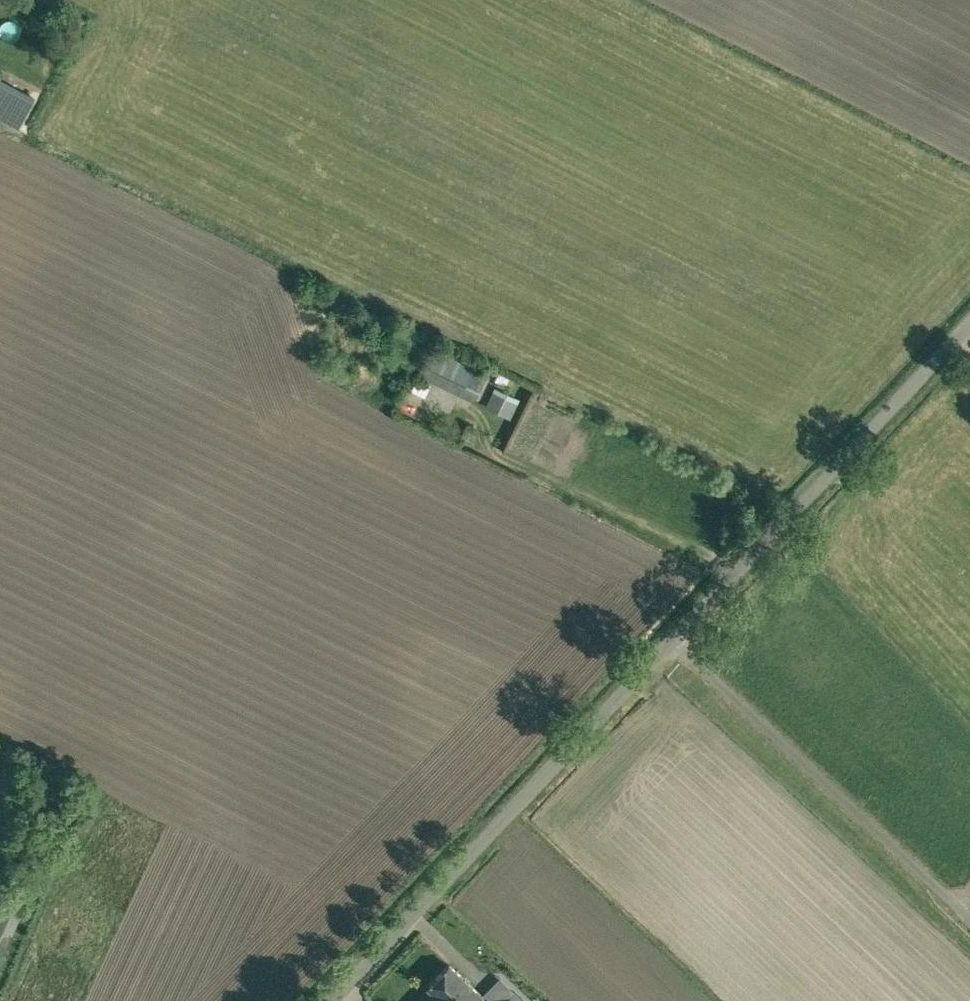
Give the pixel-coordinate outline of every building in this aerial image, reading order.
[(0,77),(0,115),(19,125),(35,95),(0,77)] [(459,390),(473,361),(433,341),(423,362),(450,376),(447,384),(459,390)] [(433,392),(435,377),(420,375),(418,391),(433,392)] [(482,995),(449,963),(428,985),(431,988),(431,987),(445,1000),(477,1000),(482,995)] [(431,988),(418,1000),(445,1000),(431,987),(431,988)]
